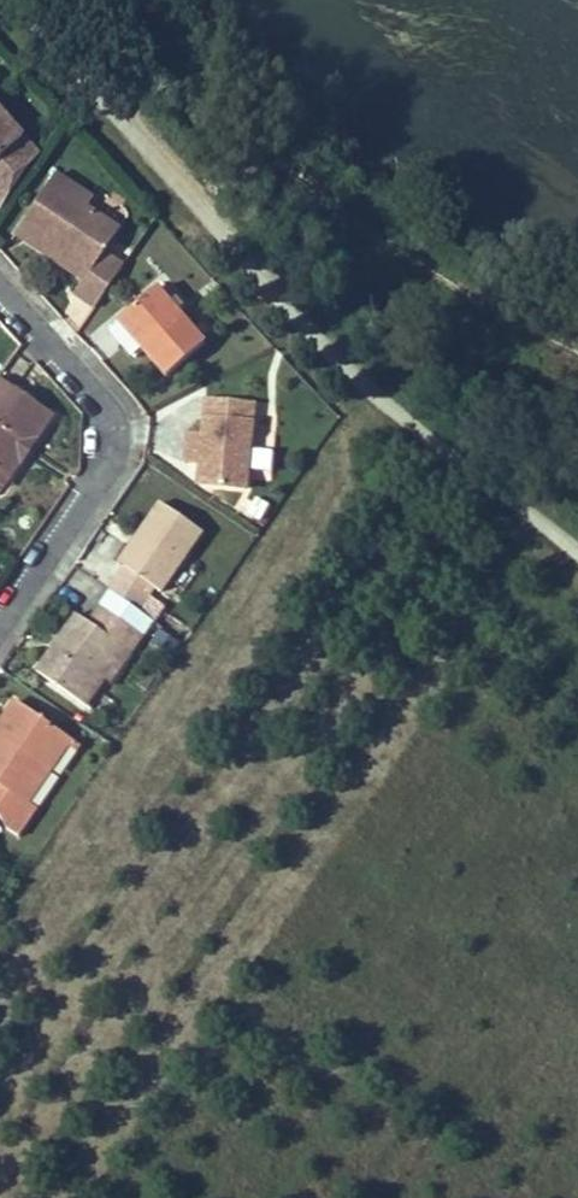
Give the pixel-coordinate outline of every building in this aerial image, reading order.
[(23,141),(0,115),(0,162),(23,141)] [(0,162),(0,208),(2,211),(39,157),(23,141),(0,162)] [(96,307),(125,265),(106,251),(122,229),(91,208),(97,199),(59,175),(28,221),(76,255),(67,268),(82,278),(85,280),(85,282),(76,293),(96,307)] [(19,235),(67,268),(76,255),(28,221),(19,235)] [(166,283),(122,323),(147,351),(169,375),(207,342),(181,311),(187,306),(166,283)] [(147,351),(122,323),(114,329),(139,358),(147,351)] [(0,382),(0,475),(10,482),(25,461),(22,459),(25,455),(22,452),(25,447),(29,451),(31,447),(33,449),(54,418),(0,382)] [(201,487),(248,492),(256,408),(255,408),(254,408),(209,401),(208,403),(198,485),(199,487),(201,487)] [(3,492),(10,482),(0,475),(0,489),(3,492)] [(206,533),(162,504),(137,539),(146,544),(129,569),(164,593),(206,533)] [(146,544),(137,539),(119,564),(129,569),(146,544)] [(122,575),(111,591),(113,592),(139,611),(150,595),(122,575)] [(139,611),(113,592),(91,624),(77,615),(37,673),(82,702),(121,646),(132,654),(154,621),(139,611)] [(121,646),(82,702),(93,711),(132,654),(121,646)] [(6,719),(12,724),(0,742),(0,816),(7,829),(19,838),(21,836),(38,813),(37,811),(33,807),(24,801),(45,771),(49,773),(72,741),(72,740),(18,702),(17,704),(6,719)] [(12,724),(6,719),(0,728),(0,742),(12,724)] [(24,801),(33,807),(53,776),(49,773),(45,771),(24,801)]
